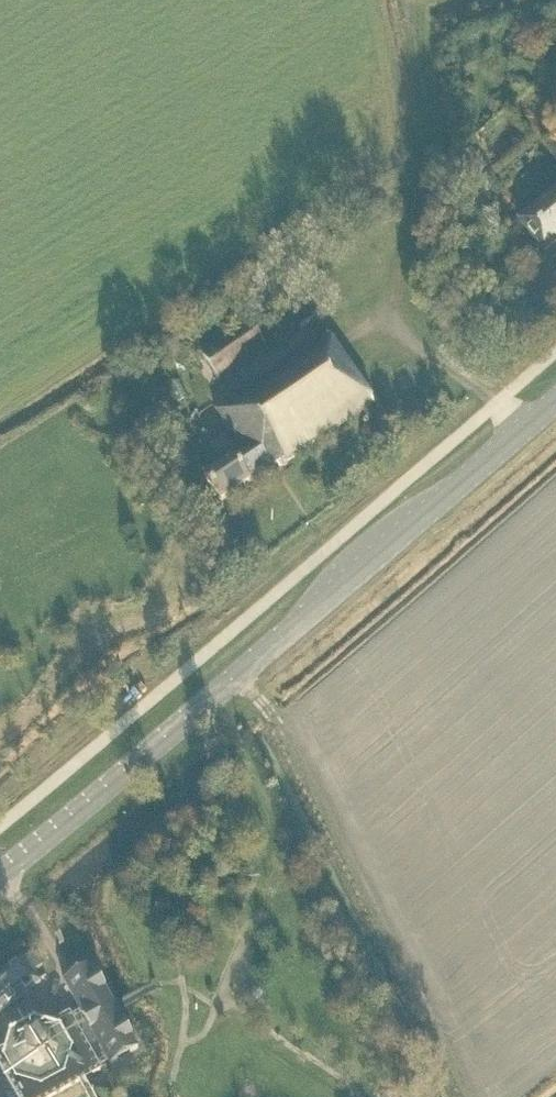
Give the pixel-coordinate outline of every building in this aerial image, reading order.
[(555,48),(555,29),(547,36),(555,48)] [(518,222),(544,252),(555,242),(555,189),(518,222)] [(202,357),(216,378),(265,346),(251,324),(222,343),(219,339),(199,352),(202,357)] [(374,404),(327,334),(215,410),(237,443),(210,461),(216,470),(204,478),(220,503),(250,483),(249,482),(276,464),(279,468),(374,404)] [(0,976),(0,1014),(41,983),(33,973),(43,966),(33,953),(23,961),(22,959),(0,976)] [(62,983),(79,1013),(72,1017),(70,1013),(0,1051),(0,1096),(52,1096),(138,1050),(92,966),(62,983)]
